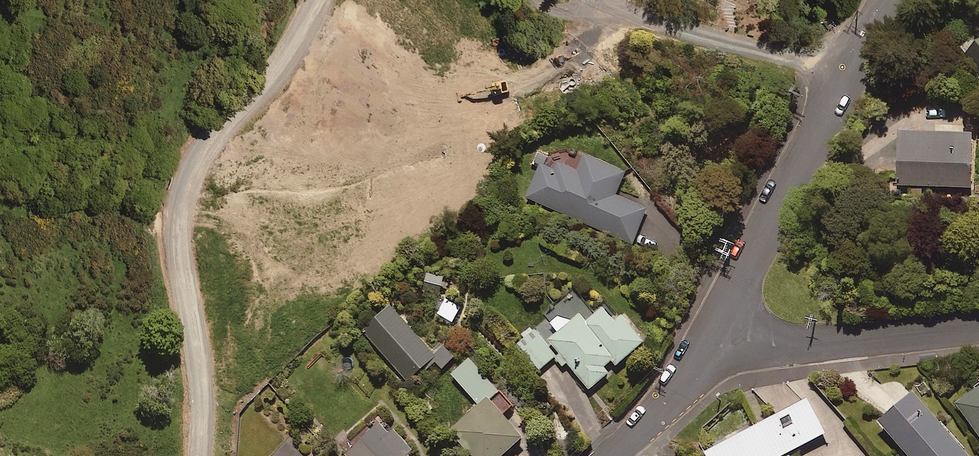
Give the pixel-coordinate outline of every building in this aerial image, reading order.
[(978,38),(974,32),(954,50),(978,77),(978,37),(978,38)] [(973,130),(900,128),(898,183),(971,185),(973,130)] [(625,171),(585,152),(577,170),(559,161),(556,169),(542,163),(527,197),(632,244),(648,209),(615,194),(625,171)] [(444,276),(427,272),(424,290),(440,293),(444,276)] [(427,362),(430,366),(436,361),(443,368),(456,357),(445,345),(434,354),(391,302),(362,327),(406,379),(427,362)] [(615,318),(604,305),(586,320),(580,312),(568,322),(558,310),(516,346),(537,371),(560,352),(588,386),(644,339),(622,312),(615,318)] [(471,356),(452,373),(478,403),(450,427),(475,455),(499,455),(523,435),(504,412),(513,404),(471,356)] [(956,400),(978,432),(978,384),(956,400)] [(914,389),(879,417),(911,455),(969,455),(914,389)] [(808,396),(705,450),(708,455),(791,455),(788,450),(826,431),(808,396)] [(381,420),(344,451),(349,455),(412,455),(409,453),(413,450),(396,429),(392,433),(381,420)]
